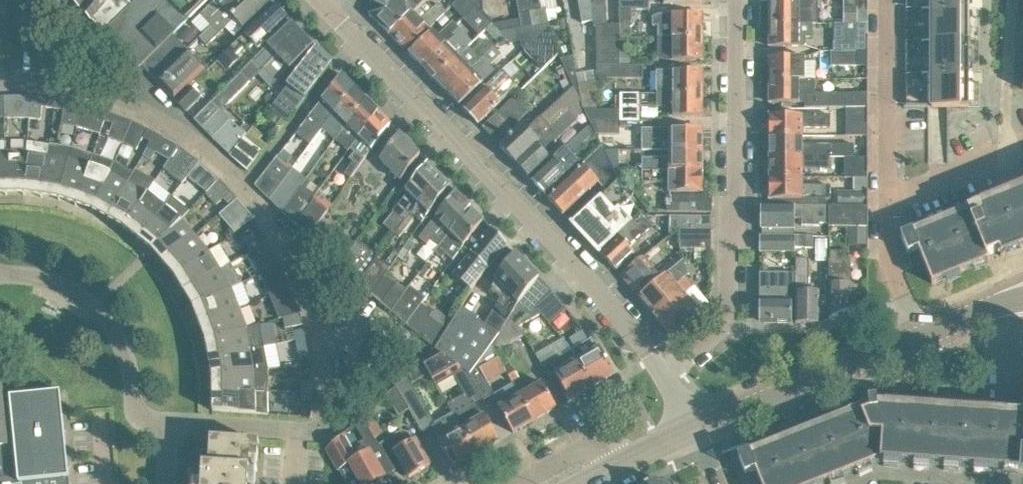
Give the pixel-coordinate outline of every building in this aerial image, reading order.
[(81,8),(87,0),(73,0),(81,8)] [(81,8),(84,12),(92,20),(93,18),(110,0),(87,0),(81,8)] [(92,20),(104,31),(134,3),(130,0),(110,0),(93,18),(92,20)] [(134,3),(104,31),(102,33),(137,71),(142,66),(156,52),(159,49),(209,0),(137,0),(134,3)] [(272,2),(271,0),(240,0),(211,27),(199,39),(207,46),(235,19),(244,29),(272,2)] [(216,1),(200,15),(211,27),(240,0),(215,0),(216,1)] [(369,2),(374,4),(370,13),(369,13),(370,15),(389,34),(412,12),(414,15),(422,7),(427,2),(429,1),(431,0),(370,0),(369,2)] [(484,14),(483,0),(468,0),(484,14)] [(529,0),(518,0),(519,9),(521,18),(522,28),(531,27),(530,11),(529,0)] [(530,11),(531,27),(549,25),(546,8),(543,9),(541,1),(545,0),(529,0),(530,11)] [(590,0),(578,0),(580,12),(591,10),(592,10),(590,0)] [(592,10),(591,10),(593,22),(594,27),(608,26),(605,1),(602,2),(602,0),(590,0),(592,10)] [(620,9),(649,8),(649,0),(620,0),(620,9)] [(817,0),(804,0),(770,0),(770,23),(799,24),(799,16),(817,16),(817,0)] [(868,0),(834,0),(834,8),(844,8),(844,25),(868,25),(868,0)] [(905,107),(980,107),(979,83),(976,83),(976,65),(979,65),(979,18),(976,18),(975,0),(905,0),(905,107)] [(422,7),(414,15),(412,12),(389,34),(406,51),(446,12),(439,4),(429,13),(422,7)] [(268,39),(275,33),(289,19),(275,5),(230,48),(230,49),(237,55),(244,47),(251,48),(256,43),(264,35),(268,39)] [(485,16),(484,16),(476,7),(472,10),(465,17),(466,18),(464,19),(472,27),(479,35),(486,29),(492,23),(485,16)] [(630,38),(631,23),(631,10),(649,10),(649,8),(620,9),(620,25),(620,38),(630,38)] [(591,10),(580,12),(582,24),(593,22),(591,10)] [(702,14),(682,14),(658,14),(652,18),(652,27),(658,27),(658,36),(702,37),(702,14)] [(422,67),(458,30),(460,29),(453,21),(438,35),(433,30),(409,54),(422,67)] [(278,80),(314,45),(292,22),(268,45),(241,72),(250,83),(265,68),(278,80)] [(505,37),(492,23),(486,29),(499,43),(505,37)] [(813,24),(810,24),(799,24),(770,23),(770,47),(805,47),(805,36),(812,36),(813,24)] [(539,36),(550,27),(549,25),(531,27),(539,36)] [(620,66),(620,38),(620,25),(596,27),(597,66),(620,66)] [(868,51),(868,25),(844,25),(843,40),(833,40),(833,52),(856,51),(868,51)] [(558,54),(554,41),(550,27),(539,36),(525,50),(542,69),(558,54)] [(434,79),(458,56),(468,46),(473,42),(460,29),(458,30),(422,67),(434,79)] [(702,60),(702,37),(658,36),(658,58),(667,61),(682,60),(702,60)] [(162,53),(159,49),(156,52),(142,66),(156,81),(188,51),(176,39),(162,53)] [(446,92),(493,47),(485,39),(473,51),(468,46),(458,56),(434,79),(446,92)] [(493,46),(493,47),(446,92),(459,106),(474,92),(495,71),(490,66),(501,54),(493,46)] [(287,120),(332,63),(316,47),(304,63),(288,85),(290,86),(271,108),(287,120)] [(240,58),(237,55),(230,49),(217,62),(226,71),(240,58)] [(188,51),(156,81),(175,100),(190,87),(207,71),(188,51)] [(868,66),(868,51),(856,51),(833,52),(832,52),(831,66),(868,66)] [(580,101),(576,74),(573,56),(560,58),(564,65),(580,101)] [(804,57),(790,57),(770,57),(770,79),(800,79),(800,67),(804,67),(804,57)] [(492,110),(513,90),(518,85),(511,78),(515,74),(507,65),(495,77),(477,95),(462,109),(478,124),(492,110)] [(515,163),(569,112),(580,101),(564,65),(557,69),(560,76),(563,74),(566,80),(563,82),(569,93),(528,130),(522,124),(514,133),(499,146),(515,163)] [(631,66),(620,66),(597,66),(597,79),(643,80),(643,66),(631,66)] [(702,70),(682,70),(657,71),(656,93),(702,93),(702,70)] [(585,111),(597,111),(597,82),(595,71),(576,74),(580,101),(582,109),(585,111)] [(322,130),(355,87),(343,74),(342,75),(307,120),(321,132),(322,130)] [(816,79),(810,79),(800,79),(770,79),(770,103),(805,103),(805,93),(816,93),(816,79)] [(201,98),(190,87),(175,100),(185,113),(201,98)] [(335,141),(367,99),(355,87),(322,130),(335,141)] [(702,117),(702,93),(656,93),(656,107),(668,107),(668,117),(702,117)] [(867,93),(816,93),(805,93),(805,103),(805,108),(846,108),(868,108),(867,93)] [(640,122),(640,99),(649,99),(649,94),(640,94),(620,94),(620,96),(616,96),(616,111),(620,111),(620,121),(640,122)] [(29,118),(31,96),(4,96),(5,106),(5,117),(5,119),(29,118)] [(41,120),(43,98),(31,96),(29,118),(41,120)] [(483,127),(497,142),(528,112),(514,97),(483,127)] [(55,109),(57,100),(48,98),(46,107),(55,109)] [(358,138),(379,112),(367,99),(335,141),(348,152),(358,138)] [(77,127),(83,104),(57,100),(55,109),(64,110),(61,125),(77,127)] [(580,101),(569,112),(515,163),(529,177),(550,158),(545,152),(577,121),(575,119),(585,111),(582,109),(580,101)] [(231,156),(232,157),(246,139),(245,138),(247,136),(212,102),(194,120),(231,156)] [(104,122),(108,112),(83,104),(77,127),(100,135),(104,122)] [(868,136),(868,108),(846,108),(846,136),(868,136)] [(620,135),(620,121),(620,111),(616,111),(597,111),(585,111),(596,135),(620,135)] [(123,143),(133,121),(108,112),(104,122),(113,124),(109,137),(123,143)] [(379,140),(391,123),(379,112),(358,138),(363,143),(348,160),(353,163),(344,175),(351,179),(379,140)] [(831,115),(790,115),(770,115),(770,136),(803,136),(803,128),(831,127),(831,115)] [(151,141),(155,133),(133,121),(123,143),(137,150),(144,137),(151,141)] [(587,128),(566,148),(574,156),(595,137),(587,128)] [(702,129),(682,129),(642,129),(642,150),(670,150),(702,150),(702,129)] [(164,138),(155,133),(151,141),(159,146),(164,138)] [(409,170),(420,154),(400,133),(382,158),(380,161),(369,174),(390,196),(409,170)] [(803,145),(803,136),(770,136),(770,157),(831,157),(845,157),(854,157),(854,145),(803,145)] [(248,171),(262,152),(246,139),(232,157),(248,171)] [(42,197),(48,154),(50,145),(29,142),(27,151),(24,195),(42,197)] [(59,200),(72,147),(50,144),(50,145),(48,154),(42,197),(59,200)] [(182,184),(199,163),(178,146),(163,169),(182,184)] [(90,164),(93,155),(72,147),(59,200),(76,206),(90,164)] [(598,183),(606,192),(619,180),(612,167),(603,151),(601,147),(562,184),(548,198),(564,215),(578,201),(598,183)] [(574,156),(566,148),(531,180),(545,195),(560,181),(580,163),(574,156)] [(702,171),(702,150),(670,150),(670,158),(642,158),(642,171),(702,171)] [(24,195),(27,151),(6,151),(7,195),(24,195)] [(603,151),(612,167),(618,167),(617,151),(603,151)] [(93,211),(110,171),(115,162),(93,155),(90,164),(76,206),(93,211)] [(268,199),(293,168),(279,156),(255,186),(268,199)] [(831,168),(831,157),(770,157),(770,177),(803,177),(803,168),(831,168)] [(868,157),(854,157),(845,157),(845,178),(868,178),(868,157)] [(108,220),(129,182),(134,172),(115,162),(110,171),(93,211),(108,220)] [(404,222),(439,173),(428,162),(416,178),(406,189),(409,191),(401,202),(393,212),(394,214),(385,225),(394,235),(404,222)] [(220,179),(206,168),(199,163),(182,184),(182,185),(187,179),(206,194),(220,179)] [(294,168),(293,168),(268,199),(282,213),(299,190),(306,179),(293,169),(294,168)] [(124,228),(148,192),(156,181),(136,169),(134,172),(129,182),(108,220),(124,228)] [(702,171),(642,171),(614,171),(619,179),(623,184),(670,184),(670,192),(702,192),(702,171)] [(438,201),(450,185),(439,173),(404,222),(394,235),(399,238),(416,218),(421,224),(428,215),(438,201)] [(803,185),(803,177),(770,177),(770,199),(830,199),(830,185),(803,185)] [(220,179),(206,194),(205,195),(216,206),(224,198),(230,205),(237,199),(220,179)] [(1015,188),(979,203),(980,204),(969,208),(969,207),(966,208),(966,209),(941,219),(941,218),(938,220),(939,220),(914,231),(913,230),(910,231),(911,232),(901,236),(908,253),(918,249),(932,284),(990,260),(990,259),(989,259),(988,255),(999,251),(1001,256),(1022,247),(1022,185),(1015,188)] [(308,209),(314,200),(299,190),(282,213),(297,226),(308,209)] [(439,247),(470,205),(456,191),(420,236),(428,244),(430,241),(439,247)] [(838,205),(867,206),(867,191),(838,191),(838,205)] [(137,240),(165,205),(148,192),(124,228),(137,240)] [(151,251),(181,219),(189,210),(172,196),(165,205),(137,240),(151,251)] [(667,213),(692,213),(712,213),(712,196),(667,196),(667,213)] [(632,221),(621,209),(614,215),(599,198),(572,223),(600,253),(626,227),(632,221)] [(236,212),(243,206),(237,199),(230,205),(236,212)] [(328,211),(314,201),(314,200),(308,209),(297,226),(310,236),(321,220),(328,211)] [(472,236),(484,219),(470,205),(439,247),(447,256),(459,242),(464,246),(472,236)] [(830,224),(830,205),(762,205),(762,217),(760,217),(760,226),(762,226),(762,229),(795,229),(795,220),(803,220),(803,226),(819,226),(819,224),(830,224)] [(868,206),(830,205),(830,224),(829,226),(868,227),(868,206)] [(642,212),(632,221),(626,227),(600,253),(616,270),(635,253),(630,247),(654,225),(650,221),(642,212)] [(711,217),(691,217),(670,217),(670,234),(674,231),(680,229),(711,228),(711,217)] [(163,264),(195,235),(181,219),(151,251),(163,264)] [(353,248),(321,220),(310,236),(340,265),(341,265),(353,248)] [(508,245),(492,228),(472,253),(474,255),(461,272),(476,284),(488,269),(488,270),(508,245)] [(711,249),(711,228),(680,229),(680,249),(711,249)] [(268,241),(263,233),(255,238),(260,246),(268,241)] [(210,251),(195,235),(163,264),(174,277),(210,251)] [(795,236),(780,236),(760,236),(760,252),(795,252),(795,236)] [(796,237),(796,248),(813,248),(813,236),(796,237)] [(409,240),(401,252),(399,256),(405,260),(415,244),(409,240)] [(816,240),(816,262),(827,262),(828,240),(816,240)] [(273,249),(268,241),(260,246),(265,254),(273,249)] [(357,242),(353,248),(341,265),(340,265),(340,266),(354,280),(373,254),(357,242)] [(221,245),(210,251),(174,277),(183,292),(221,270),(240,257),(237,252),(229,258),(221,245)] [(491,347),(513,316),(538,279),(540,278),(516,252),(494,279),(487,288),(500,300),(484,325),(477,321),(479,318),(462,307),(451,325),(434,349),(445,357),(460,368),(471,375),(477,366),(491,347)] [(851,311),(851,291),(851,283),(851,282),(851,259),(849,259),(849,252),(830,252),(830,259),(829,259),(829,300),(829,320),(851,311)] [(667,299),(667,293),(678,284),(677,284),(668,273),(659,280),(654,275),(657,272),(644,256),(636,263),(621,275),(634,291),(635,290),(640,296),(639,297),(658,321),(674,308),(667,299)] [(819,323),(819,303),(819,291),(808,291),(808,277),(809,258),(796,258),(796,272),(796,303),(796,323),(819,323)] [(371,295),(385,275),(390,268),(376,259),(358,284),(370,296),(371,295)] [(281,264),(261,274),(264,280),(270,296),(291,288),(281,264)] [(232,288),(221,270),(183,292),(192,308),(232,288)] [(792,323),(792,303),(792,300),(790,300),(790,273),(760,273),(760,319),(764,323),(792,323)] [(392,312),(407,291),(385,275),(371,295),(392,312)] [(535,309),(552,293),(540,278),(538,279),(513,316),(517,323),(526,317),(529,315),(528,314),(535,309)] [(675,334),(701,313),(688,297),(685,294),(692,288),(684,278),(677,284),(678,284),(667,293),(667,299),(674,308),(658,321),(669,334),(675,334)] [(406,326),(422,304),(426,298),(410,286),(407,291),(392,312),(391,313),(406,326)] [(240,308),(232,288),(192,308),(199,324),(240,308)] [(301,313),(291,288),(270,296),(279,319),(284,318),(301,313)] [(565,308),(552,293),(535,309),(548,324),(565,308)] [(434,349),(451,325),(422,304),(406,326),(434,349)] [(247,328),(240,308),(199,324),(205,340),(247,328)] [(303,325),(301,313),(284,318),(286,328),(303,325)] [(496,356),(525,337),(517,323),(513,316),(491,347),(496,356)] [(260,325),(247,328),(205,340),(209,358),(251,349),(264,347),(260,325)] [(306,339),(304,330),(295,331),(297,340),(306,339)] [(310,360),(307,347),(306,339),(297,340),(301,361),(310,360)] [(269,369),(264,347),(251,349),(209,358),(212,375),(269,369)] [(491,347),(477,366),(481,372),(500,361),(496,356),(491,347)] [(615,374),(600,347),(577,360),(593,387),(615,374)] [(425,368),(445,357),(434,349),(421,360),(425,368)] [(577,360),(572,350),(558,358),(555,352),(540,361),(543,367),(551,363),(556,372),(555,373),(570,400),(593,387),(577,360)] [(471,375),(460,368),(445,357),(425,368),(436,386),(454,376),(471,406),(483,399),(484,401),(485,400),(471,375)] [(425,368),(421,360),(407,373),(412,381),(425,368)] [(481,372),(477,366),(471,375),(485,400),(494,395),(481,372)] [(512,366),(505,370),(512,383),(519,379),(512,366)] [(268,391),(269,369),(212,375),(212,393),(268,391)] [(396,385),(397,387),(410,409),(423,432),(436,424),(408,378),(396,385)] [(60,391),(12,396),(11,388),(1,389),(0,379),(0,483),(70,483),(60,391)] [(302,382),(302,391),(311,391),(311,382),(302,382)] [(557,408),(547,390),(542,382),(520,395),(535,420),(557,408)] [(410,409),(397,387),(384,395),(386,397),(392,405),(394,409),(399,415),(410,409)] [(268,415),(268,391),(212,393),(213,411),(268,415)] [(311,400),(311,391),(302,391),(302,400),(311,400)] [(1022,392),(1020,395),(1019,398),(1018,402),(1018,405),(1019,409),(1018,413),(1007,412),(1007,411),(1004,411),(1004,412),(977,410),(977,409),(974,409),(974,410),(947,408),(948,407),(944,407),(944,408),(918,406),(918,405),(915,405),(915,406),(887,404),(887,403),(886,403),(887,391),(881,391),(877,391),(865,393),(862,394),(856,396),(860,407),(859,407),(860,408),(834,418),(834,417),(831,418),(832,419),(807,429),(806,428),(803,429),(804,430),(779,440),(778,439),(776,440),(776,441),(751,451),(751,450),(748,451),(748,452),(739,456),(746,474),(755,470),(761,483),(821,483),(880,460),(1022,470),(1022,391),(1022,392)] [(535,420),(520,395),(498,407),(513,433),(535,420)] [(476,454),(499,441),(484,415),(481,417),(476,407),(455,418),(476,454)] [(384,433),(370,408),(362,416),(375,439),(384,433)] [(375,439),(362,416),(354,423),(364,441),(353,447),(344,433),(327,450),(339,470),(350,464),(361,483),(374,483),(386,477),(385,477),(394,471),(379,446),(375,439)] [(453,467),(476,454),(455,418),(434,430),(440,440),(438,441),(453,467)] [(431,466),(421,449),(415,439),(414,440),(410,433),(403,431),(379,446),(394,471),(403,466),(410,479),(431,466)] [(258,460),(259,442),(211,439),(209,466),(203,465),(202,483),(249,483),(250,460),(258,460)]
